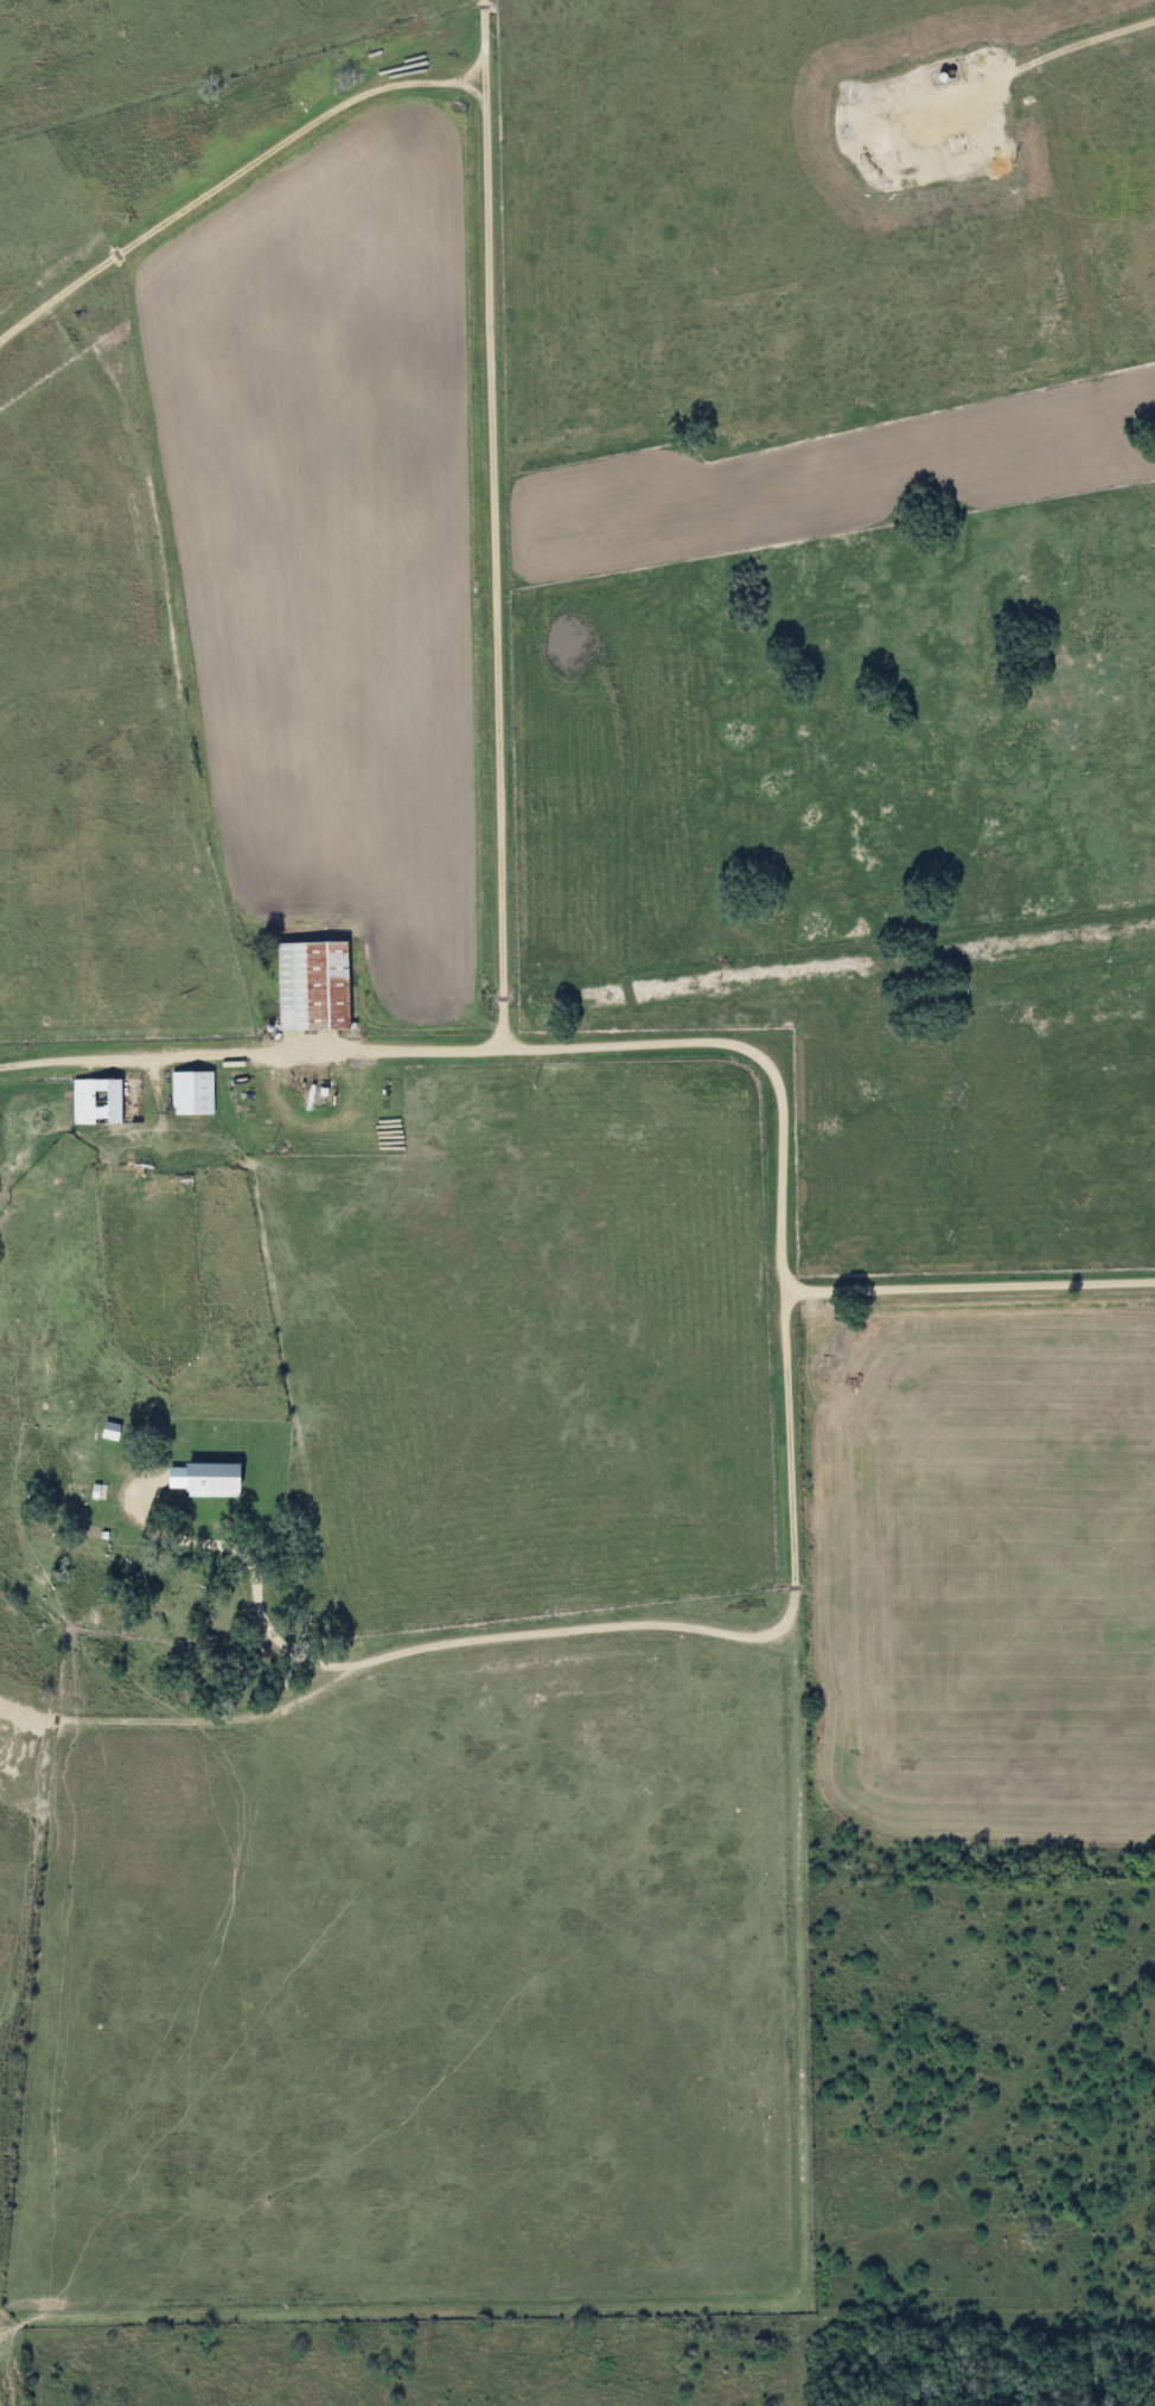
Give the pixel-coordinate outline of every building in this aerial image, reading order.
[(346,1030),(345,942),(273,943),(274,1031),(346,1030)] [(168,1072),(168,1115),(209,1115),(209,1072),(168,1072)] [(69,1124),(138,1124),(138,1080),(69,1080),(69,1124)] [(117,1426),(101,1422),(97,1438),(113,1442),(117,1426)] [(235,1464),(180,1464),(180,1497),(235,1497),(235,1464)] [(175,1487),(175,1469),(166,1469),(166,1487),(175,1487)]
